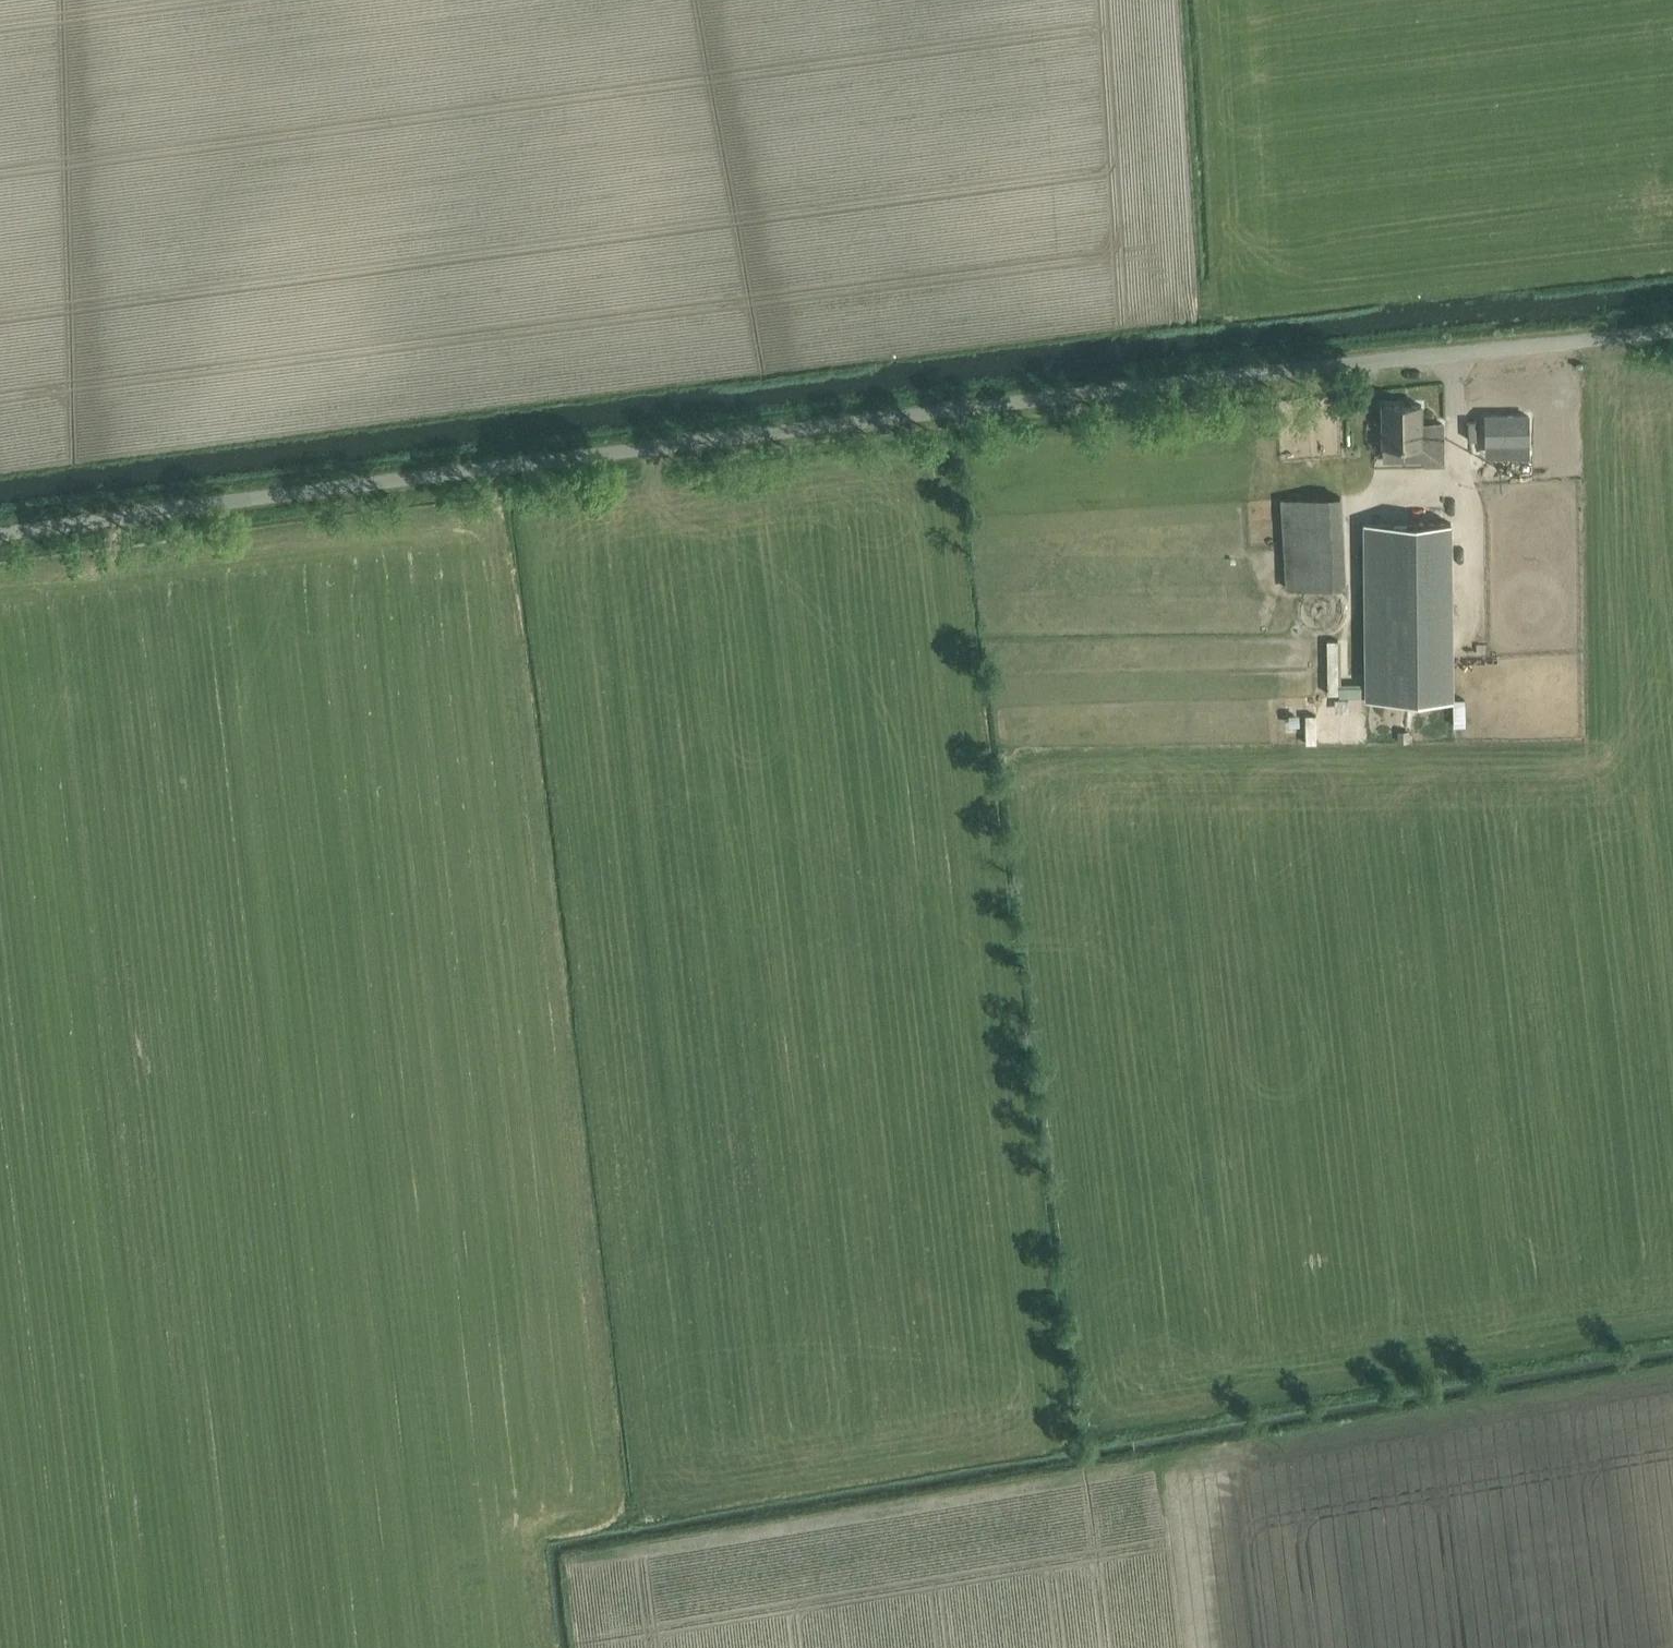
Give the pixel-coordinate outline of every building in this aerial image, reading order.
[(1421,404),(1384,405),(1384,426),(1384,446),(1437,446),(1437,444),(1436,423),(1421,423),(1421,404)] [(1529,415),(1485,416),(1486,442),(1502,442),(1502,455),(1530,455),(1529,415)] [(1290,589),(1345,587),(1341,497),(1285,499),(1290,589)] [(1364,523),(1366,699),(1453,698),(1451,522),(1364,523)] [(1339,695),(1363,696),(1364,686),(1340,685),(1339,695)]
